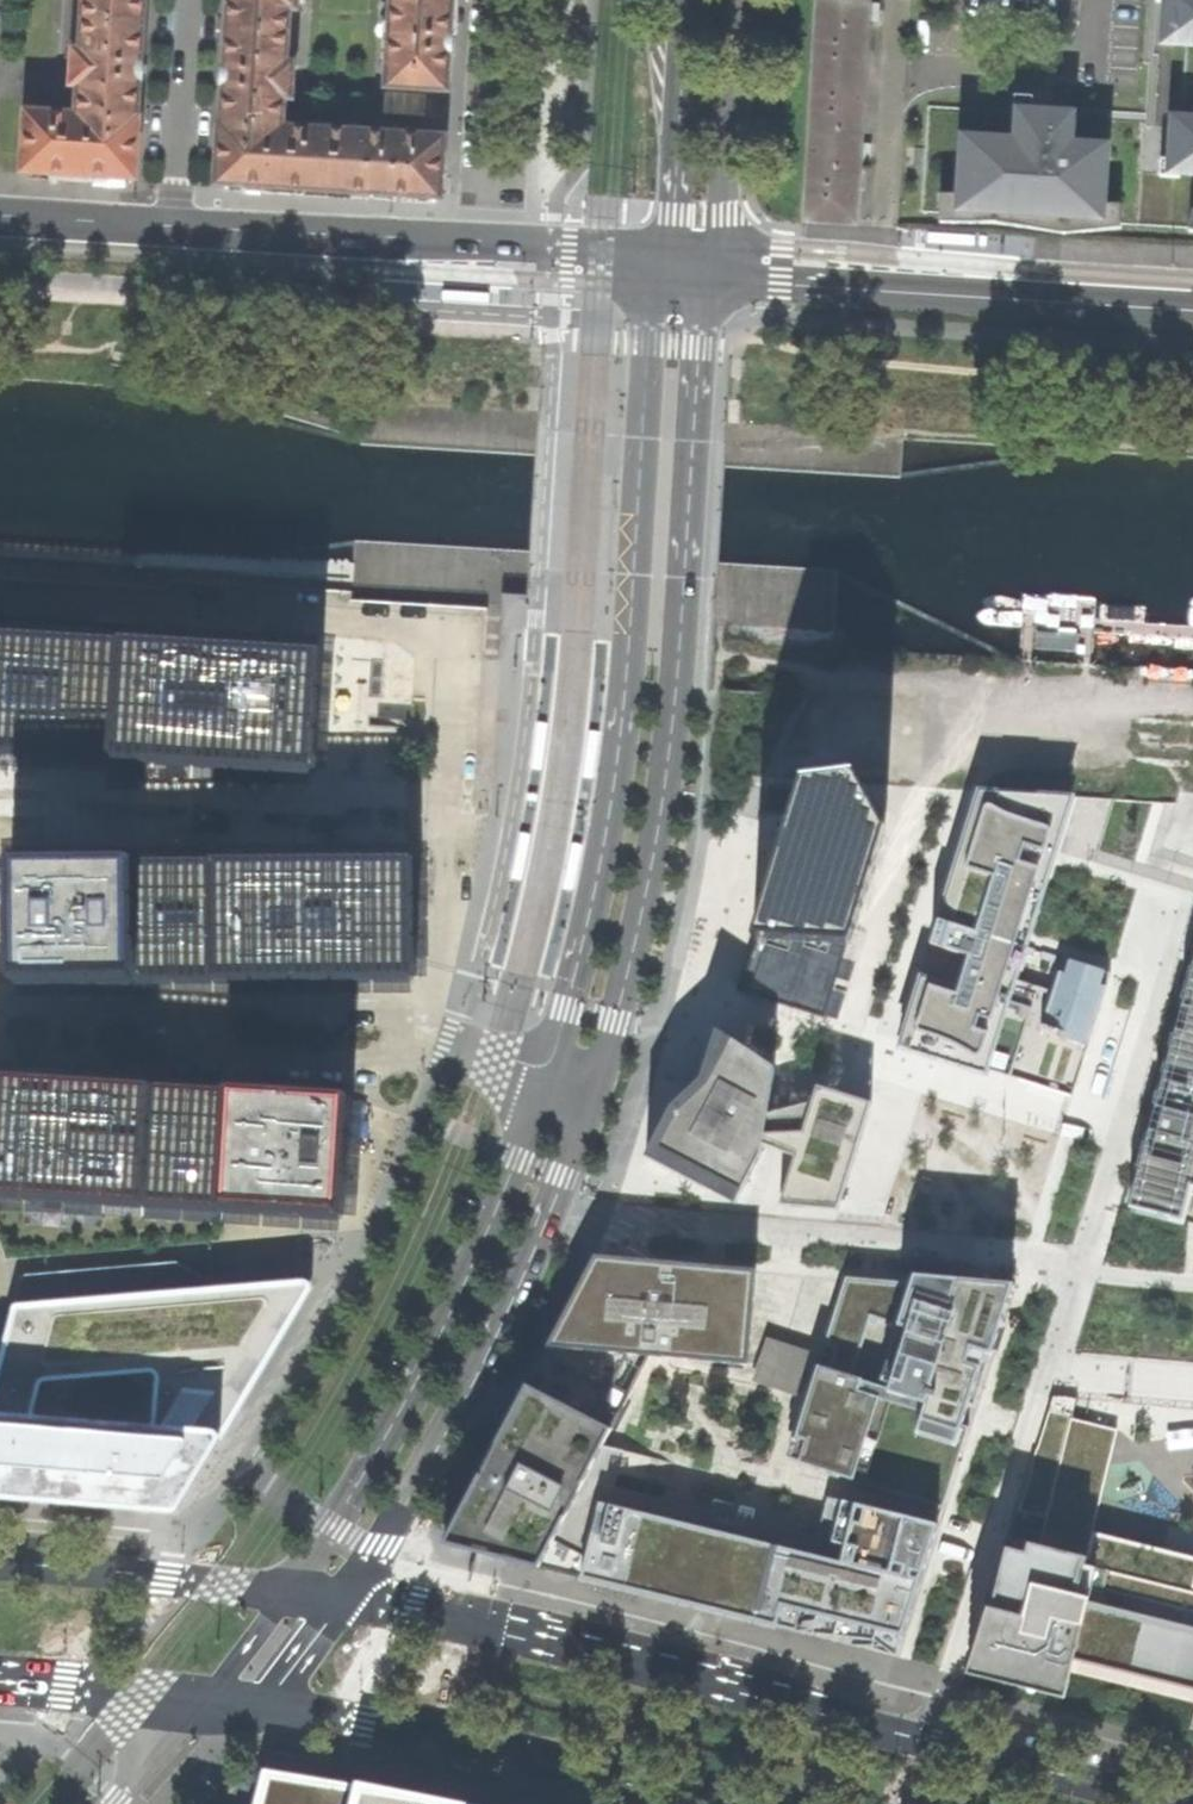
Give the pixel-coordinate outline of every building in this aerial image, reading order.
[(77,22),(138,26),(139,0),(78,0),(77,22)] [(221,32),(281,36),(283,11),(292,11),(292,0),(223,0),(221,32)] [(447,1),(427,0),(386,0),(380,88),(441,93),(443,55),(446,55),(446,45),(447,35),(444,35),(447,1)] [(808,81),(856,82),(860,21),(863,21),(864,12),(864,5),(861,5),(861,0),(813,0),(808,81)] [(1164,49),(1192,50),(1192,0),(1167,0),(1164,49)] [(73,85),(71,113),(132,117),(134,83),(139,83),(139,74),(140,64),(135,64),(138,26),(77,22),(75,49),(67,49),(65,85),(73,85)] [(212,88),(217,88),(214,125),(276,128),(278,101),(285,101),(287,64),(280,64),(281,36),(221,32),(218,70),(213,70),(213,80),(212,88)] [(808,81),(800,222),(847,226),(852,162),(854,162),(854,153),(855,145),(852,145),(856,82),(808,81)] [(1168,107),(1167,174),(1192,173),(1192,109),(1168,107)] [(19,110),(15,171),(73,175),(131,178),(135,117),(132,117),(71,113),(19,110)] [(1146,118),(924,111),(920,219),(1142,226),(1146,118)] [(211,124),(207,185),(273,189),(322,192),(326,132),(276,128),(214,125),(211,124)] [(438,139),(326,132),(322,192),(382,196),(434,199),(438,139)] [(761,627),(827,629),(829,591),(835,591),(836,573),(763,570),(761,627)] [(121,749),(319,759),(325,650),(127,640),(0,634),(0,743),(121,749)] [(542,770),(548,771),(554,725),(543,723),(542,730),(538,763),(537,770),(542,770)] [(600,730),(594,729),(589,776),(599,777),(600,770),(604,737),(605,731),(600,730)] [(843,784),(796,791),(750,944),(754,945),(739,995),(820,1022),(842,950),(846,949),(878,837),(843,784)] [(1069,800),(976,795),(901,1040),(1070,1089),(1110,970),(1031,943),(1069,800)] [(523,882),(528,883),(537,837),(526,835),(525,841),(519,874),(518,881),(523,882)] [(582,843),(577,843),(569,889),(580,890),(581,884),(586,851),(587,844),(582,843)] [(141,856),(17,859),(20,982),(144,979),(225,977),(410,972),(407,849),(222,854),(141,856)] [(1128,1207),(1180,1220),(1189,1186),(1192,1188),(1192,964),(1181,1008),(1188,1010),(1185,1022),(1183,1032),(1175,1030),(1155,1108),(1162,1110),(1156,1132),(1149,1130),(1128,1207)] [(782,1065),(726,1034),(712,1082),(686,1113),(655,1166),(741,1209),(778,1141),(788,1143),(801,1146),(790,1203),(845,1209),(874,1087),(818,1074),(806,1121),(795,1115),(784,1109),(782,1065)] [(0,1070),(0,1194),(46,1197),(132,1201),(154,1202),(186,1204),(232,1206),(352,1213),(359,1088),(239,1082),(161,1078),(138,1077),(18,1071),(0,1070)] [(38,1248),(24,1296),(171,1289),(173,1250),(38,1248)] [(603,1256),(537,1382),(620,1424),(655,1354),(750,1362),(754,1318),(758,1270),(691,1264),(603,1256)] [(790,1451),(940,1497),(1007,1284),(912,1275),(909,1283),(845,1277),(827,1334),(797,1431),(794,1430),(788,1448),(791,1449),(790,1451)] [(154,1506),(183,1509),(227,1436),(311,1295),(306,1288),(177,1299),(12,1314),(0,1360),(0,1497),(154,1506)] [(620,1424),(537,1382),(463,1527),(462,1529),(459,1535),(465,1536),(502,1545),(550,1557),(611,1441),(620,1424)] [(1090,1409),(1095,1393),(1051,1389),(1011,1523),(1083,1542),(1077,1572),(1192,1600),(1192,1536),(1111,1514),(1138,1417),(1090,1409)] [(611,1441),(550,1557),(889,1640),(889,1638),(896,1642),(899,1625),(934,1512),(826,1487),(824,1492),(826,1492),(818,1526),(785,1517),(789,1506),(676,1479),(681,1457),(611,1441)] [(1011,1523),(966,1663),(1049,1684),(1061,1641),(1190,1672),(1185,1690),(1192,1692),(1192,1600),(1077,1572),(1083,1542),(1011,1523)] [(487,1796),(312,1760),(307,1776),(279,1768),(271,1803),(485,1803),(487,1796)]
